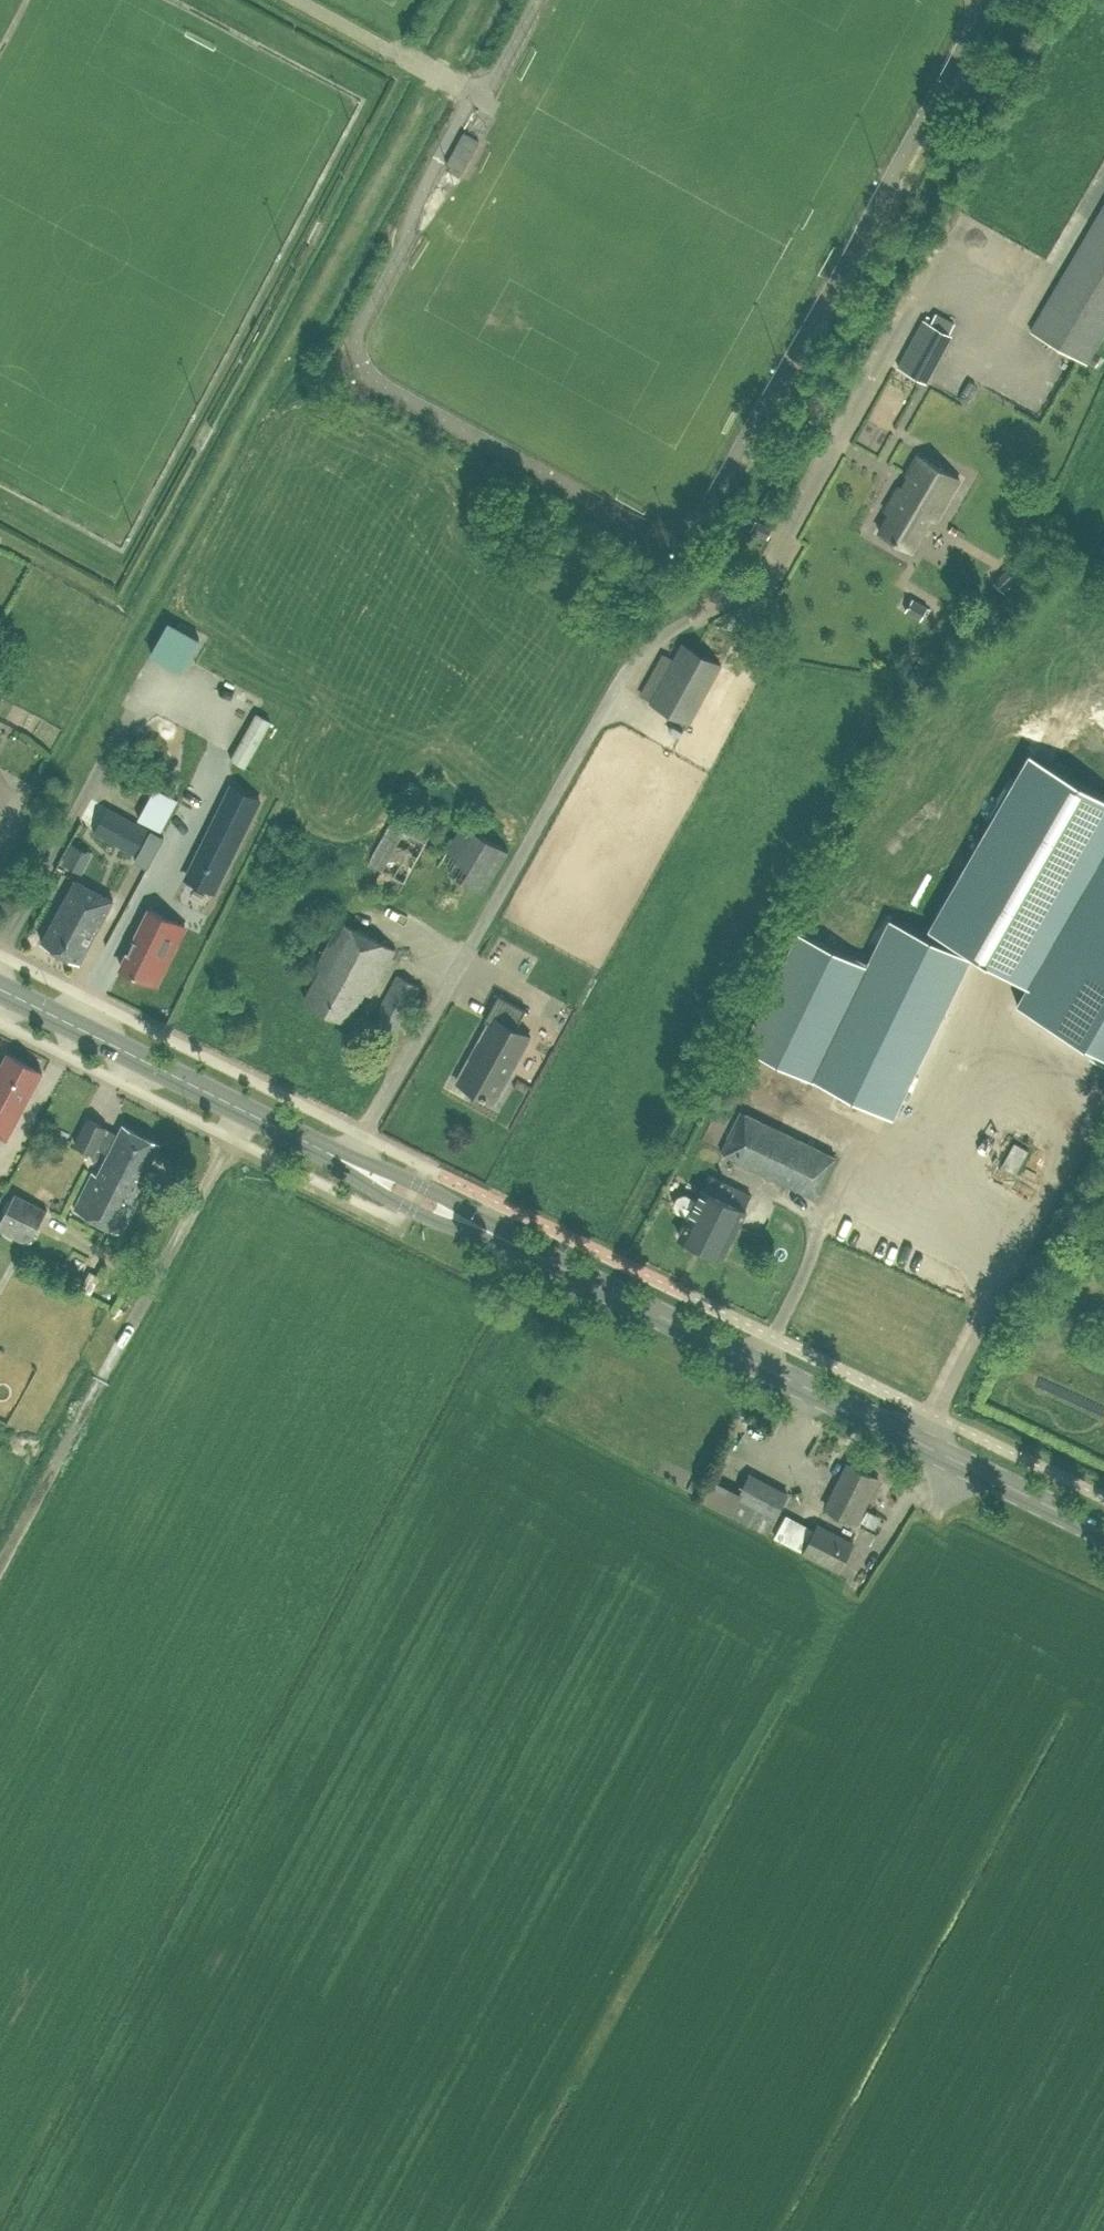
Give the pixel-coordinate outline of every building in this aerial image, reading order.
[(462,172),(479,141),(463,132),(446,164),(462,172)] [(1030,330),(1086,363),(1103,332),(1103,204),(1030,330)] [(924,380),(949,332),(924,319),(898,366),(924,380)] [(935,520),(959,478),(918,454),(906,474),(910,477),(903,488),(899,486),(885,510),(890,513),(879,531),(911,550),(930,517),(935,520)] [(773,527),(756,519),(751,530),(768,538),(773,527)] [(1010,567),(1021,577),(1030,568),(1016,554),(1007,563),(1010,567)] [(906,609),(921,618),(928,607),(913,598),(906,609)] [(173,615),(157,650),(193,666),(209,631),(173,615)] [(689,722),(721,665),(682,643),(650,701),(689,722)] [(256,714),(230,760),(245,768),(271,722),(256,714)] [(253,775),(249,783),(276,795),(279,787),(253,775)] [(233,785),(197,858),(224,872),(260,799),(233,785)] [(156,787),(139,818),(162,831),(180,800),(156,787)] [(135,854),(148,829),(107,806),(94,831),(135,854)] [(405,881),(426,841),(432,831),(397,810),(390,821),(368,863),(381,870),(375,880),(398,892),(403,880),(405,881)] [(483,892),(508,850),(462,822),(437,864),(483,892)] [(1028,985),(1017,1004),(1103,1054),(1103,852),(1028,985)] [(79,962),(113,899),(75,879),(41,941),(79,962)] [(165,966),(174,947),(185,926),(150,908),(121,967),(148,980),(157,962),(165,966)] [(892,1116),(970,956),(889,918),(866,966),(798,933),(744,1045),(892,1116)] [(371,995),(396,948),(341,919),(316,966),(320,968),(304,997),(349,1021),(365,992),(371,995)] [(397,1031),(421,986),(397,974),(379,1007),(382,1009),(376,1020),(397,1031)] [(423,1006),(428,996),(422,992),(417,1002),(423,1006)] [(496,1101),(522,1053),(531,1037),(515,1028),(526,1009),(499,994),(485,1020),(489,1022),(457,1079),(496,1101)] [(42,1072),(7,1053),(0,1066),(0,1134),(7,1138),(42,1072)] [(835,1156),(745,1112),(732,1138),(728,1136),(721,1151),(815,1196),(835,1156)] [(106,1160),(141,1178),(159,1143),(123,1125),(118,1136),(106,1130),(107,1127),(88,1117),(75,1142),(94,1153),(98,1145),(110,1152),(106,1160)] [(1015,1172),(1028,1149),(1014,1141),(1001,1165),(1015,1172)] [(147,1181),(141,1178),(106,1160),(99,1174),(93,1171),(74,1208),(122,1232),(147,1181)] [(751,1194),(731,1184),(711,1175),(705,1188),(703,1187),(697,1198),(685,1192),(677,1195),(674,1202),(676,1209),(688,1215),(679,1234),(723,1256),(746,1208),(744,1207),(751,1194)] [(47,1209),(15,1192),(0,1220),(0,1229),(28,1245),(47,1209)] [(88,1274),(93,1288),(113,1281),(108,1265),(103,1267),(96,1248),(75,1255),(82,1276),(88,1274)] [(856,1522),(858,1518),(878,1478),(848,1463),(828,1503),(826,1507),(856,1522)] [(777,1517),(790,1493),(749,1472),(737,1497),(777,1517)] [(839,1569),(853,1541),(818,1523),(804,1551),(839,1569)]
